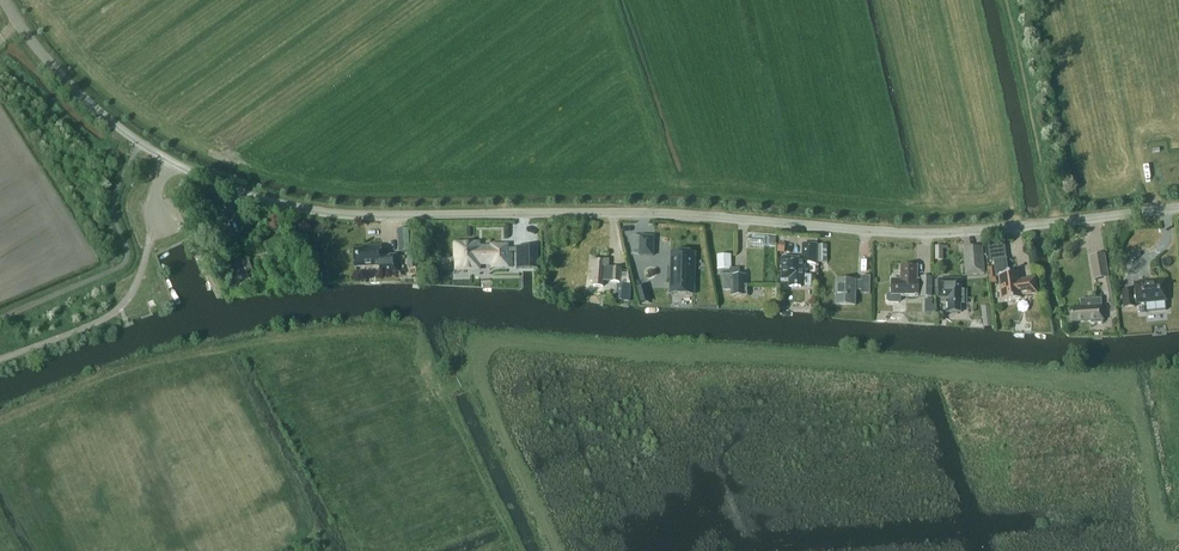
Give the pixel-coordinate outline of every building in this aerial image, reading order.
[(631,228),(630,248),(644,248),(644,229),(631,228)] [(398,242),(408,241),(407,229),(398,230),(398,242)] [(458,262),(458,267),(469,267),(469,269),(479,269),(479,264),(494,264),(494,267),(513,267),(513,254),(509,254),(509,246),(493,246),(493,248),(479,248),(479,244),(456,245),(456,258),(458,258),(458,262)] [(817,244),(803,244),(803,256),(802,259),(805,259),(805,263),(808,264),(816,264),(817,244)] [(827,262),(827,245),(818,245),(818,262),(827,262)] [(943,246),(935,246),(935,260),(943,260),(943,246)] [(356,250),(357,267),(382,267),(382,274),(399,273),(399,257),(384,257),(384,247),(370,247),(370,249),(356,250)] [(986,275),(985,248),(966,250),(967,276),(986,275)] [(671,250),(670,280),(671,280),(674,280),(674,286),(691,286),(691,289),(692,289),(693,250),(671,250)] [(416,252),(408,253),(409,261),(417,260),(416,252)] [(1092,255),(1095,279),(1110,277),(1106,253),(1092,255)] [(439,256),(440,268),(455,268),(454,255),(439,256)] [(740,276),(734,276),(730,276),(729,257),(718,258),(718,270),(723,270),(723,291),(731,290),(731,296),(747,296),(746,275),(740,276)] [(611,281),(620,282),(620,285),(617,285),(617,301),(631,301),(632,272),(622,271),(622,270),(621,270),(621,269),(608,268),(608,259),(592,258),(591,280),(594,280),(593,285),(603,285),(603,281),(611,281)] [(782,275),(782,280),(789,280),(789,287),(801,287),(802,276),(805,276),(805,263),(805,259),(802,259),(782,258),(782,275)] [(1006,258),(994,260),(996,275),(1000,275),(1009,274),(1006,258)] [(246,273),(241,260),(230,265),(237,283),(243,280),(241,275),(246,273)] [(901,298),(919,298),(920,280),(918,280),(918,265),(900,265),(900,279),(891,279),(891,293),(889,293),(887,295),(887,301),(888,303),(899,303),(901,301),(901,298)] [(1000,275),(1003,301),(1022,298),(1022,295),(1038,293),(1036,277),(1026,279),(1027,281),(1020,282),(1019,272),(1009,274),(1000,275)] [(836,303),(857,304),(857,289),(863,289),(863,292),(872,292),(873,274),(864,274),(864,280),(858,280),(858,279),(837,278),(836,303)] [(922,297),(932,297),(933,277),(922,276),(922,297)] [(962,290),(962,279),(939,280),(940,297),(951,297),(951,312),(962,312),(962,302),(964,302),(964,290),(962,290)] [(1136,307),(1136,304),(1168,300),(1165,280),(1136,284),(1137,290),(1124,292),(1126,308),(1136,307)] [(925,299),(925,313),(935,313),(935,304),(932,304),(932,299),(925,299)] [(1072,308),(1073,322),(1091,322),(1091,323),(1102,323),(1102,321),(1104,321),(1104,306),(1102,306),(1102,299),(1081,300),(1081,307),(1072,308)]
